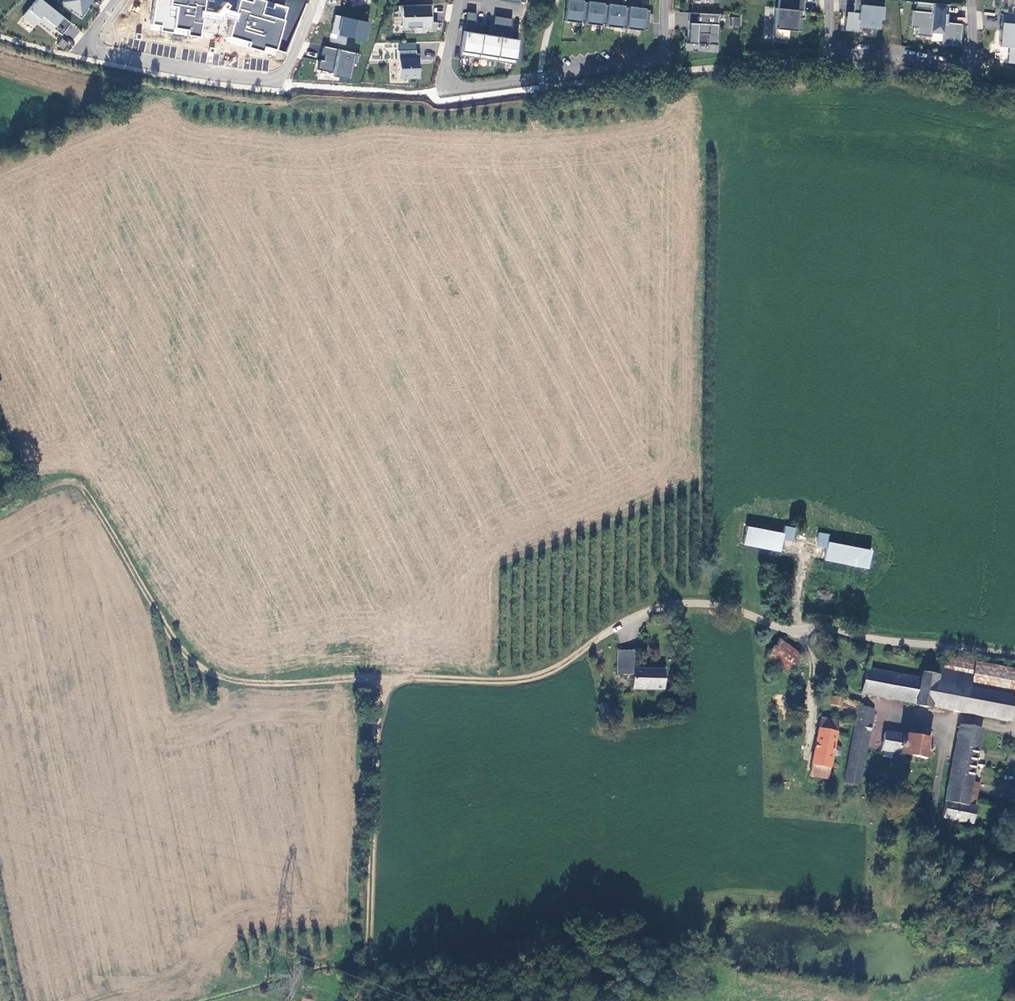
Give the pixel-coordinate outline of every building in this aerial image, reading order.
[(33,26),(38,21),(51,31),(53,29),(62,18),(41,0),(37,0),(23,17),(33,26)] [(84,7),(89,0),(64,0),(62,2),(73,10),(71,13),(81,20),(88,9),(84,7)] [(228,38),(226,41),(275,55),(288,7),(262,0),(154,0),(151,23),(150,29),(200,37),(201,33),(228,38)] [(588,24),(590,5),(585,4),(585,3),(578,2),(579,0),(570,0),(567,23),(582,25),(583,24),(588,24)] [(590,5),(588,24),(588,26),(603,28),(603,26),(608,27),(611,7),(606,7),(606,5),(599,4),(600,0),(591,0),(590,5)] [(611,7),(608,27),(608,28),(624,30),(624,29),(629,29),(631,10),(626,9),(627,7),(620,7),(621,0),(612,0),(611,7)] [(631,10),(629,29),(629,31),(645,32),(645,31),(650,32),(652,12),(647,11),(647,10),(641,9),(642,0),(633,0),(631,10)] [(804,13),(806,13),(807,0),(782,0),(781,10),(779,10),(776,41),(792,42),(793,32),(804,33),(805,20),(804,20),(800,19),(801,12),(804,13)] [(857,14),(856,19),(850,19),(849,31),(862,32),(862,28),(882,29),(883,20),(886,20),(888,0),(858,0),(857,14)] [(951,15),(952,6),(920,3),(920,9),(935,11),(934,13),(916,12),(914,28),(921,29),(920,37),(935,38),(935,33),(947,34),(946,45),(964,47),(966,25),(951,23),(952,15),(951,15)] [(434,8),(401,9),(402,15),(404,17),(404,32),(428,31),(428,35),(438,35),(439,26),(435,26),(432,26),(432,18),(434,18),(434,8)] [(692,15),(691,42),(691,46),(721,47),(722,16),(692,15)] [(1006,15),(1003,45),(1014,46),(1014,16),(1006,15)] [(335,16),(331,34),(365,41),(368,24),(335,16)] [(463,59),(482,62),(485,38),(473,36),(474,31),(477,31),(479,17),(469,16),(463,59)] [(740,27),(740,17),(731,17),(731,27),(740,27)] [(995,28),(996,18),(985,17),(984,27),(995,28)] [(71,24),(62,18),(53,29),(61,36),(71,24)] [(482,62),(500,65),(506,21),(497,20),(495,34),(498,34),(498,39),(485,38),(482,62)] [(515,22),(506,21),(500,65),(518,67),(521,43),(509,41),(510,36),(513,36),(515,22)] [(57,46),(66,50),(69,42),(60,39),(57,46)] [(359,55),(323,47),(321,56),(324,56),(323,62),(319,61),(317,70),(332,73),(332,77),(348,81),(352,64),(357,65),(359,55)] [(418,62),(418,54),(401,55),(402,82),(421,81),(420,61),(418,62)] [(785,525),(784,533),(747,525),(743,545),(781,552),(784,539),(793,541),(796,528),(785,525)] [(827,547),(829,533),(819,532),(817,546),(827,547)] [(825,560),(869,570),(873,551),(829,541),(825,560)] [(776,574),(766,572),(764,583),(774,585),(776,574)] [(799,657),(778,642),(766,658),(787,674),(799,657)] [(633,652),(618,651),(618,665),(629,666),(629,669),(633,669),(633,652)] [(936,677),(935,681),(1012,697),(1014,698),(1014,671),(975,663),(975,662),(945,656),(942,670),(937,670),(936,677)] [(629,666),(618,665),(617,672),(617,675),(633,675),(632,689),(663,691),(663,671),(653,670),(652,673),(644,673),(644,670),(633,669),(629,669),(629,666)] [(866,668),(861,694),(914,705),(914,707),(929,710),(929,708),(1007,724),(1012,697),(935,681),(936,677),(920,675),(919,678),(866,668)] [(841,700),(831,698),(829,707),(840,709),(841,700)] [(873,710),(859,707),(844,784),(859,787),(873,710)] [(833,748),(838,723),(821,720),(809,777),(826,782),(831,755),(833,756),(834,757),(837,757),(839,756),(840,755),(840,754),(841,753),(841,751),(841,750),(840,749),(839,749),(839,748),(838,748),(837,747),(835,747),(833,748)] [(966,806),(980,737),(981,732),(960,727),(942,819),(970,826),(974,808),(966,806)] [(930,742),(885,734),(880,752),(883,752),(882,759),(891,761),(893,754),(927,762),(930,742)] [(980,737),(966,806),(974,808),(980,777),(1010,783),(1014,752),(1007,742),(980,737)]
